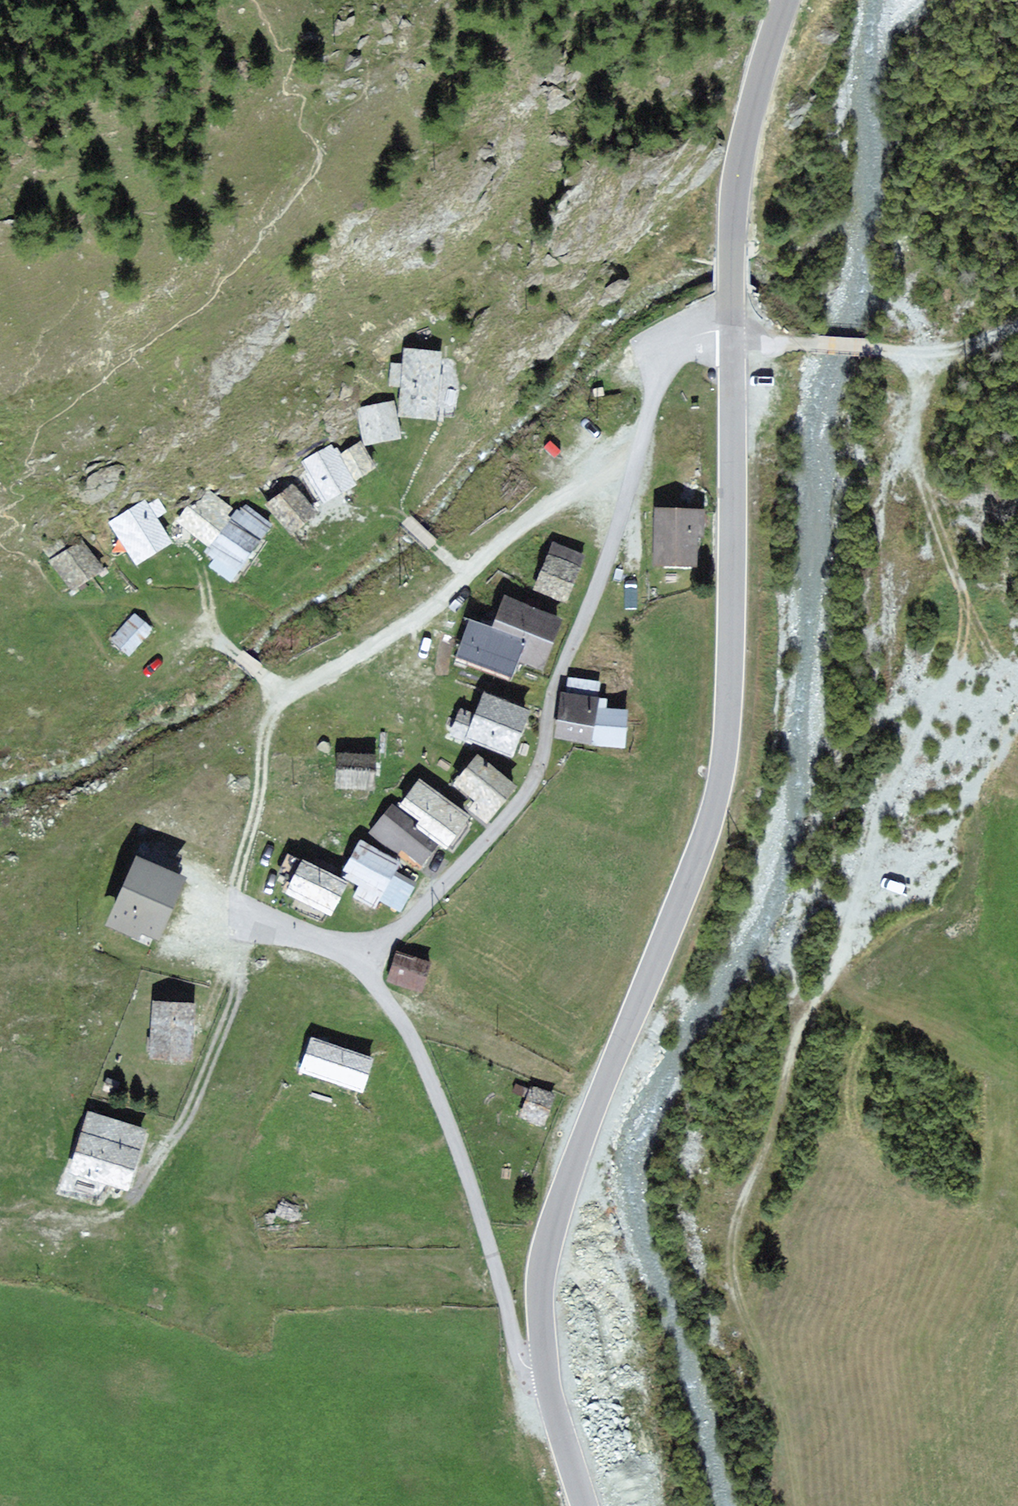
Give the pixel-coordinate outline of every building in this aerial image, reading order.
[(440,353),(406,350),(404,366),(392,365),(390,385),(404,386),(401,415),(434,418),(437,382),(440,353)] [(393,403),(360,409),(367,443),(383,440),(399,437),(393,403)] [(360,444),(342,454),(356,478),(361,475),(374,468),(360,444)] [(353,484),(331,446),(304,462),(326,499),(340,492),(353,484)] [(315,513),(293,486),(270,505),(292,532),(315,513)] [(207,492),(183,524),(189,529),(211,546),(207,551),(217,559),(212,565),(231,579),(271,526),(245,507),(239,516),(207,492)] [(145,502),(112,523),(119,534),(137,563),(170,542),(145,502)] [(697,564),(699,512),(660,511),(659,527),(658,562),(697,564)] [(99,571),(81,543),(54,561),(73,589),(88,579),(99,571)] [(564,549),(555,545),(537,588),(564,599),(582,556),(564,549)] [(484,668),(509,677),(516,659),(530,664),(541,668),(558,620),(505,601),(493,632),(472,624),(459,659),(484,668)] [(113,640),(129,654),(150,629),(134,616),(113,640)] [(570,680),(569,688),(568,695),(563,694),(557,738),(592,742),(622,746),(625,728),(627,713),(605,710),(606,700),(598,699),(600,683),(570,680)] [(478,717),(462,712),(455,733),(513,754),(528,712),(486,697),(478,717)] [(375,760),(340,758),(338,785),(373,787),(374,774),(375,760)] [(514,788),(478,758),(456,784),(478,802),(471,810),(485,822),(514,788)] [(420,783),(403,807),(425,823),(421,829),(445,846),(467,816),(420,783)] [(414,824),(393,807),(373,832),(397,851),(401,847),(422,863),(435,847),(411,828),(414,824)] [(398,864),(362,844),(345,876),(357,882),(362,886),(356,897),(374,906),(398,864)] [(180,880),(137,861),(109,925),(135,935),(137,929),(155,937),(180,880)] [(345,884),(304,862),(298,875),(289,891),(330,912),(345,884)] [(428,965),(398,955),(390,980),(420,989),(424,977),(428,965)] [(192,1006),(155,1004),(152,1056),(189,1058),(191,1028),(192,1006)] [(372,1063),(314,1042),(304,1070),(362,1091),(367,1077),(372,1063)] [(553,1095),(533,1088),(522,1117),(543,1124),(553,1095)] [(143,1131),(90,1116),(86,1130),(74,1172),(126,1187),(143,1131)]
